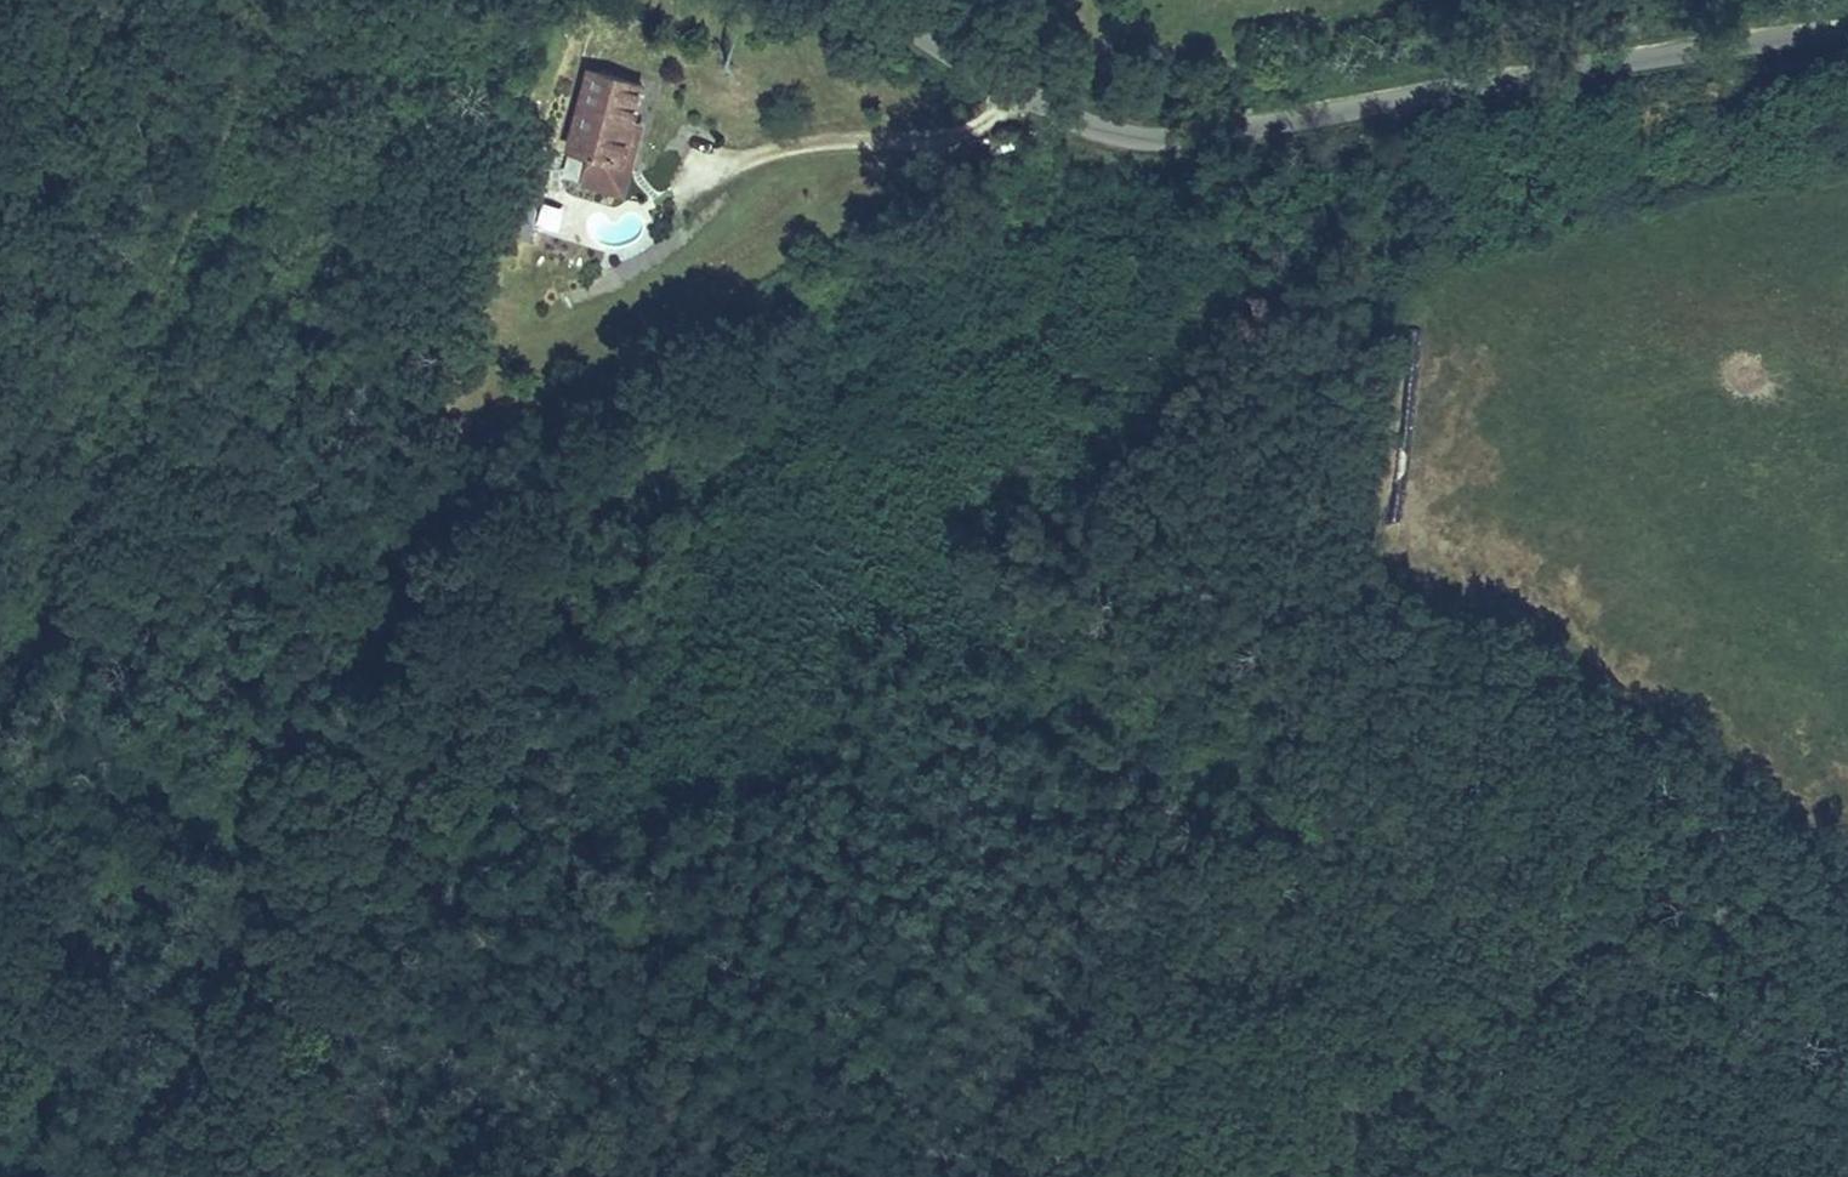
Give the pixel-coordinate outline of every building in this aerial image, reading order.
[(624,160),(636,117),(646,83),(591,67),(568,144),(587,150),(575,191),(626,206),(637,165),(624,160)] [(650,121),(636,117),(624,160),(637,165),(650,121)]
